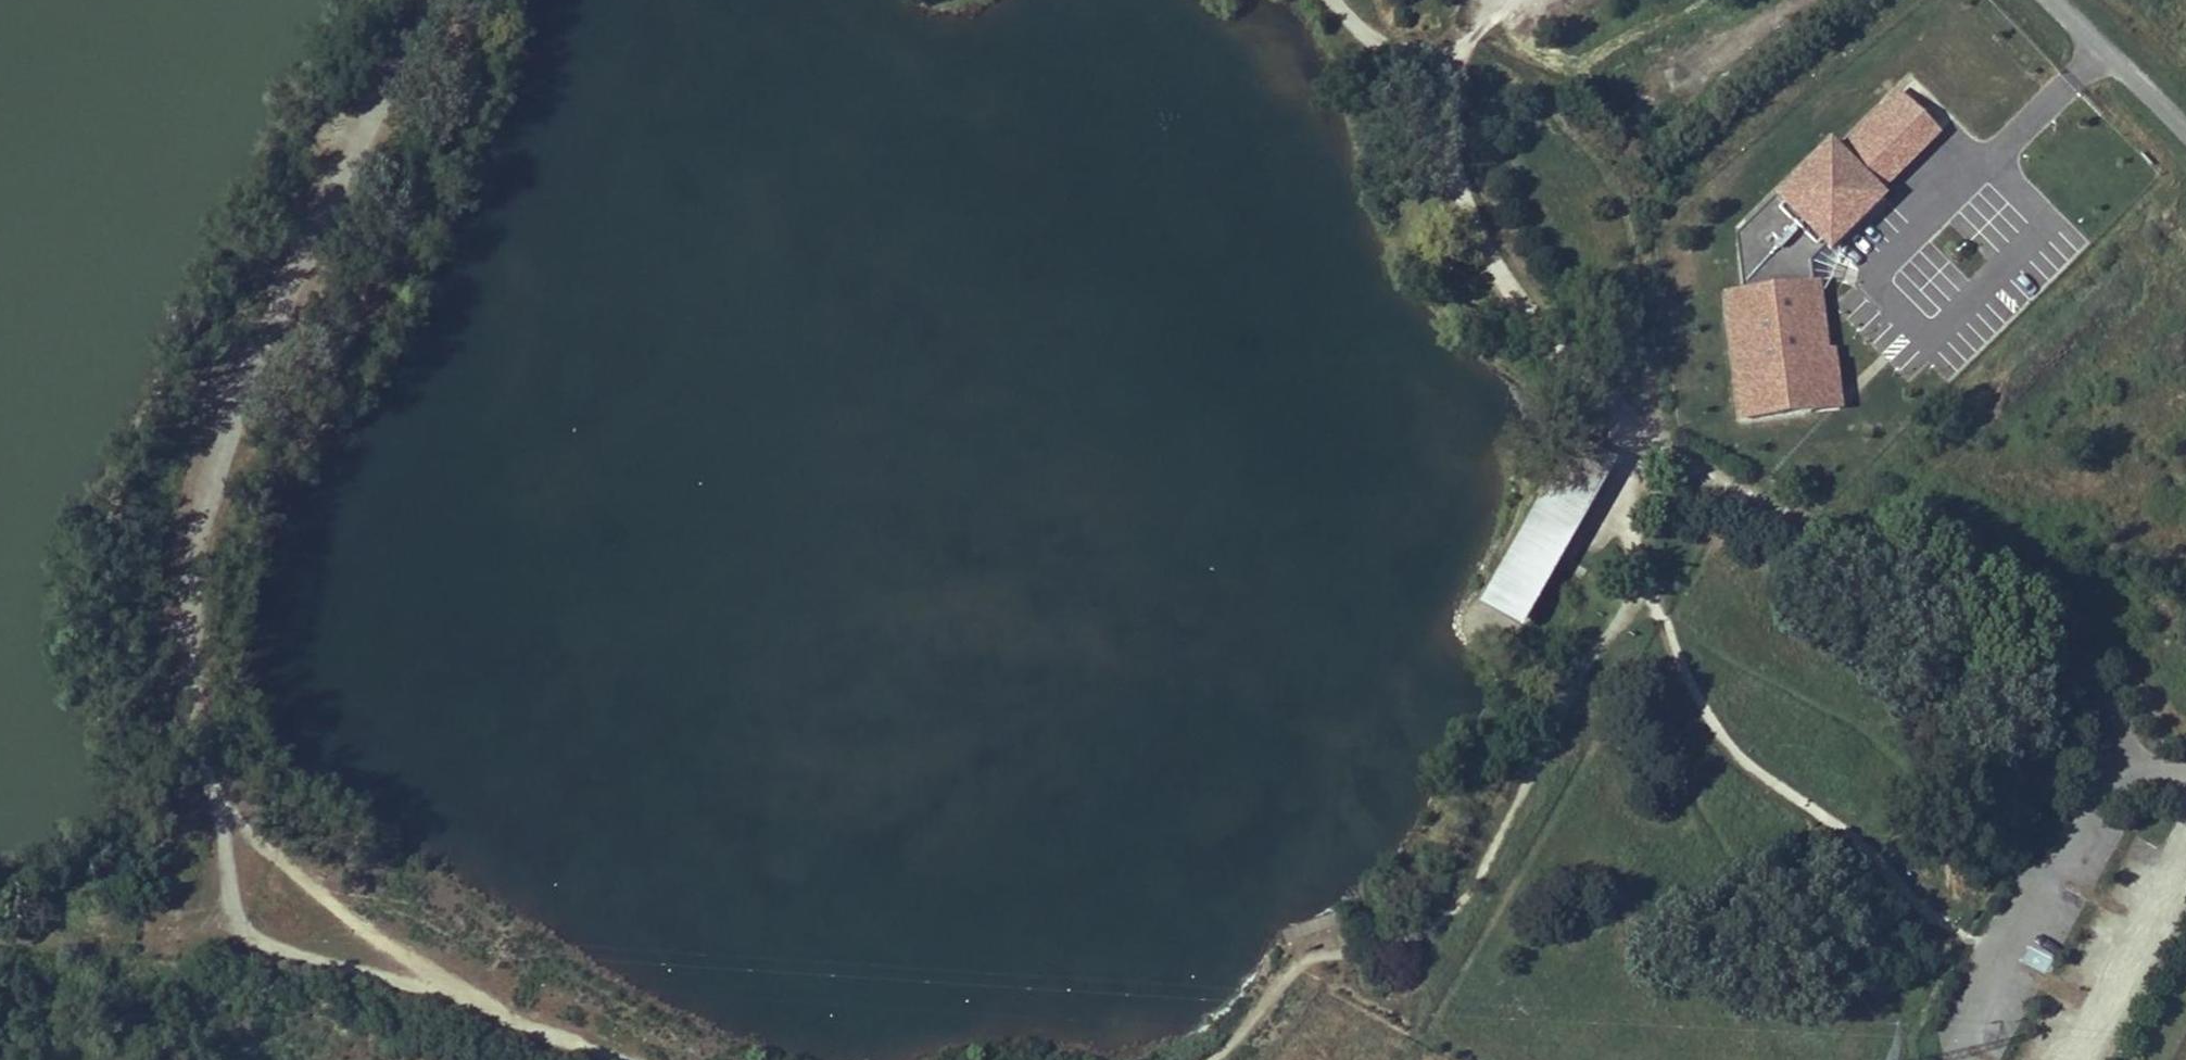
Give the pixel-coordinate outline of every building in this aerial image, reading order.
[(1899,86),(1847,141),(1839,133),(1778,197),(1843,259),(1899,200),(1890,191),(1947,132),(1899,86)] [(1829,279),(1726,288),(1743,428),(1850,412),(1829,279)] [(1603,460),(1569,442),(1538,501),(1572,519),(1603,460)] [(1572,519),(1538,501),(1524,527),(1546,538),(1541,548),(1551,553),(1521,609),(1530,614),(1611,464),(1603,460),(1572,519)] [(1489,592),(1521,609),(1551,553),(1541,548),(1546,538),(1524,527),(1489,592)] [(2026,948),(2021,963),(2047,970),(2051,955),(2026,948)]
